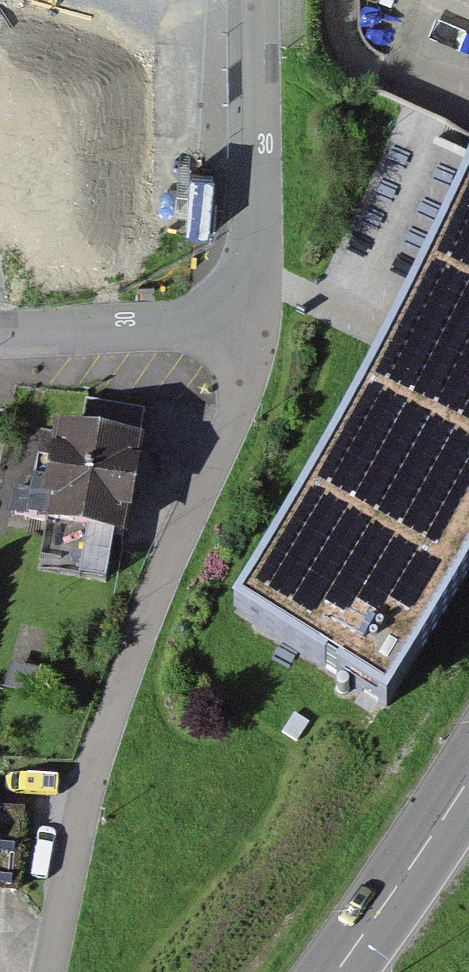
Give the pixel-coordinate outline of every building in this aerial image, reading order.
[(136,201),(130,0),(24,0),(31,205),(136,201)] [(385,712),(468,589),(468,149),(234,613),(385,712)] [(148,421),(90,411),(85,441),(30,432),(13,527),(126,547),(148,421)]
